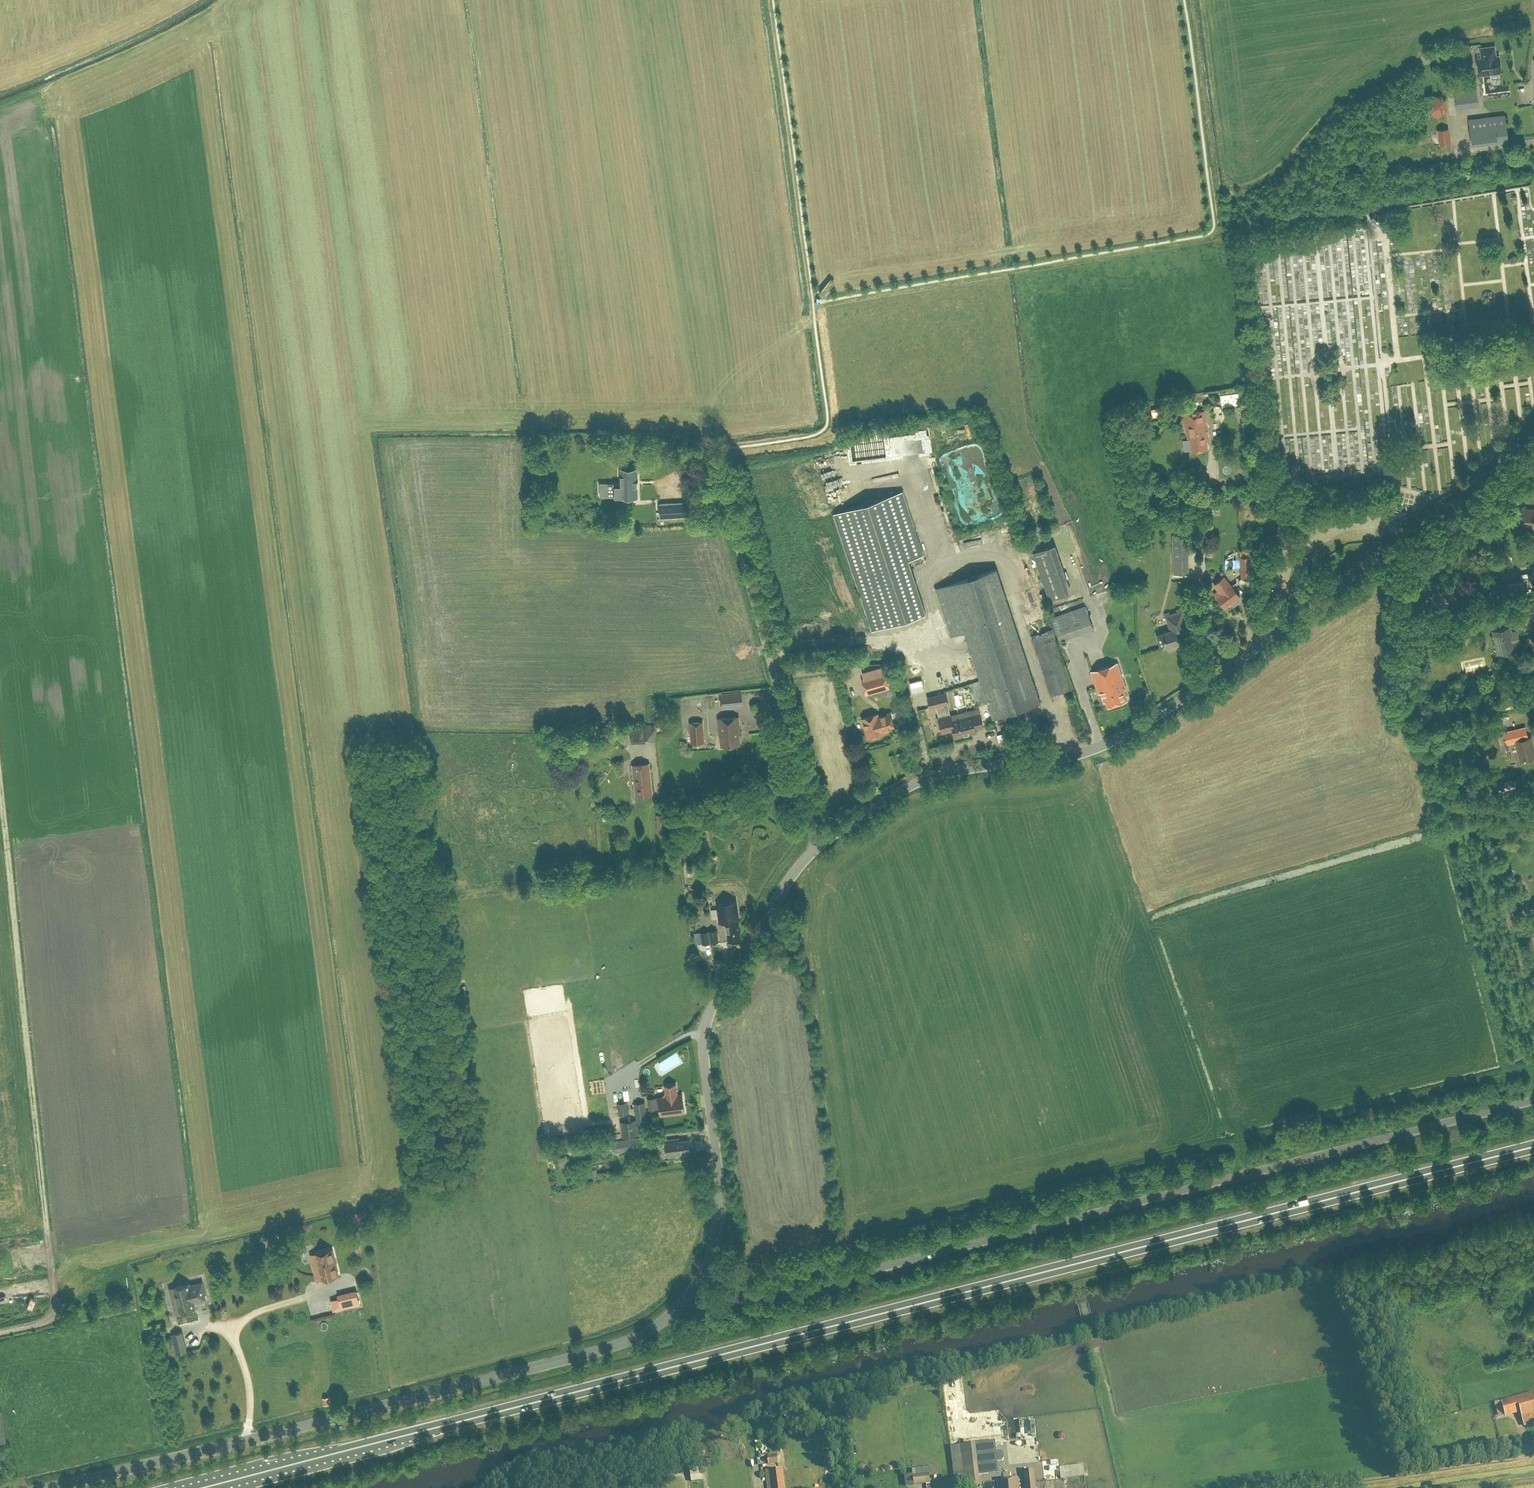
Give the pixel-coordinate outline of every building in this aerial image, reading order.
[(1498,75),(1498,72),(1501,72),(1498,55),(1494,56),(1494,52),(1495,52),(1494,45),(1480,47),(1481,57),(1477,58),(1479,75),(1492,73),(1492,75),(1498,75)] [(1454,87),(1457,107),(1479,104),(1476,85),(1454,87)] [(1468,119),(1470,143),(1508,138),(1505,115),(1468,119)] [(1448,126),(1438,127),(1440,143),(1450,142),(1448,126)] [(1385,219),(1385,218),(1384,218),(1387,213),(1383,211),(1380,215),(1375,211),(1370,218),(1379,225),(1379,226),(1380,226),(1380,225),(1384,219),(1385,219)] [(1236,396),(1224,399),(1226,408),(1238,405),(1236,396)] [(1206,436),(1208,435),(1204,410),(1184,413),(1186,433),(1189,432),(1192,450),(1207,448),(1206,439),(1207,439),(1206,436)] [(911,425),(900,425),(900,443),(911,443),(911,425)] [(1243,466),(1246,484),(1257,482),(1255,465),(1243,466)] [(620,497),(637,497),(638,497),(638,496),(638,484),(638,483),(637,483),(637,479),(638,479),(638,478),(638,468),(638,467),(637,467),(620,467),(619,467),(619,468),(620,468),(620,483),(607,483),(607,495),(619,495),(619,496),(619,497),(620,497)] [(824,477),(828,489),(859,479),(856,470),(848,473),(847,470),(824,477)] [(560,486),(571,487),(571,479),(560,478),(560,486)] [(915,482),(903,485),(907,497),(919,494),(915,482)] [(902,490),(833,513),(872,630),(926,612),(908,559),(923,554),(902,490)] [(689,501),(659,503),(660,517),(690,515),(689,501)] [(920,543),(933,541),(927,508),(914,510),(920,543)] [(1522,526),(1533,527),(1533,509),(1523,509),(1522,526)] [(1172,534),(1174,574),(1188,574),(1186,533),(1172,534)] [(1249,555),(1239,556),(1241,578),(1251,577),(1249,555)] [(1072,575),(1082,573),(1077,556),(1068,558),(1072,575)] [(951,635),(964,631),(992,716),(1039,701),(995,568),(935,587),(951,635)] [(1224,607),(1230,602),(1232,604),(1234,604),(1239,601),(1240,598),(1239,596),(1239,595),(1231,585),(1230,585),(1223,576),(1214,583),(1219,590),(1214,593),(1224,607)] [(1533,615),(1533,602),(1521,605),(1523,617),(1533,615)] [(1085,605),(1051,617),(1059,640),(1093,628),(1085,605)] [(1157,634),(1161,648),(1185,640),(1182,631),(1189,629),(1188,624),(1186,624),(1185,620),(1186,620),(1182,607),(1176,609),(1177,611),(1170,614),(1169,612),(1165,613),(1170,630),(1157,634)] [(1509,626),(1493,630),(1497,653),(1514,649),(1509,626)] [(1071,688),(1052,628),(1043,631),(1031,635),(1050,695),(1071,688)] [(1090,670),(1098,693),(1101,692),(1104,700),(1106,700),(1107,705),(1127,698),(1124,689),(1126,688),(1117,662),(1090,670)] [(1470,673),(1486,672),(1485,665),(1469,666),(1470,673)] [(885,672),(863,678),(866,692),(889,686),(885,672)] [(923,689),(921,679),(909,682),(912,692),(923,689)] [(741,691),(720,693),(721,707),(742,705),(741,691)] [(956,736),(971,732),(976,731),(975,728),(982,726),(978,708),(951,715),(945,693),(928,697),(930,706),(936,705),(938,717),(942,731),(954,728),(956,736)] [(889,713),(877,716),(877,714),(862,718),(868,737),(882,733),(881,730),(894,727),(889,713)] [(736,745),(737,744),(740,743),(739,730),(740,730),(738,715),(718,717),(719,735),(720,735),(720,745),(732,744),(733,745),(736,745)] [(704,741),(702,721),(689,722),(691,742),(704,741)] [(1505,731),(1508,742),(1515,740),(1519,759),(1533,755),(1533,751),(1530,736),(1527,737),(1524,726),(1505,731)] [(646,741),(646,728),(631,729),(631,742),(646,741)] [(623,759),(615,760),(617,775),(624,774),(623,759)] [(649,762),(632,764),(635,795),(653,793),(649,762)] [(1498,783),(1499,789),(1513,786),(1512,779),(1498,783)] [(669,813),(659,814),(660,830),(670,830),(669,813)] [(728,940),(741,938),(738,919),(739,919),(736,899),(716,902),(719,922),(725,921),(728,940)] [(717,929),(712,929),(700,930),(701,944),(719,941),(717,929)] [(661,1114),(668,1113),(684,1111),(682,1094),(677,1094),(675,1083),(664,1085),(665,1092),(662,1096),(658,1097),(655,1097),(647,1098),(649,1109),(656,1108),(660,1107),(661,1114)] [(629,1113),(627,1101),(617,1102),(619,1114),(629,1113)] [(644,1101),(634,1103),(636,1119),(620,1121),(622,1136),(648,1133),(644,1101)] [(665,1139),(665,1143),(667,1155),(690,1152),(688,1139),(679,1140),(678,1138),(665,1139)] [(316,1279),(338,1274),(332,1249),(315,1253),(317,1261),(312,1262),(316,1279)] [(194,1301),(197,1300),(206,1298),(202,1282),(190,1285),(190,1283),(173,1287),(176,1297),(172,1298),(175,1312),(195,1307),(194,1301)] [(333,1310),(341,1308),(338,1298),(331,1300),(333,1310)] [(173,1341),(182,1339),(180,1331),(171,1333),(173,1341)] [(1528,1342),(1511,1347),(1514,1357),(1531,1352),(1528,1342)] [(1525,1395),(1516,1397),(1522,1419),(1533,1415),(1533,1403),(1531,1393),(1525,1395)] [(1503,1414),(1500,1403),(1498,1404),(1497,1403),(1493,1404),(1497,1416),(1503,1414)] [(0,1439),(0,1464),(8,1462),(5,1438),(0,1439)] [(1003,1460),(1002,1454),(999,1452),(995,1452),(994,1442),(960,1446),(962,1468),(963,1468),(965,1486),(979,1485),(977,1466),(996,1464),(996,1463),(1001,1463),(1003,1460)] [(1066,1447),(1054,1452),(1057,1458),(1068,1453),(1066,1447)] [(766,1457),(767,1466),(777,1465),(776,1456),(766,1457)] [(1076,1456),(1053,1457),(1054,1468),(1077,1467),(1076,1456)] [(994,1466),(986,1466),(987,1473),(983,1474),(983,1481),(994,1480),(994,1466)] [(705,1481),(704,1468),(691,1470),(693,1482),(705,1481)] [(766,1487),(785,1487),(783,1469),(765,1471),(766,1487)] [(1026,1487),(1036,1487),(1034,1471),(1024,1472),(1026,1487)] [(929,1474),(912,1476),(913,1486),(930,1484),(929,1474)] [(1061,1481),(1061,1474),(1048,1475),(1049,1482),(1061,1481)] [(997,1481),(998,1487),(1019,1487),(1018,1479),(997,1481)]
